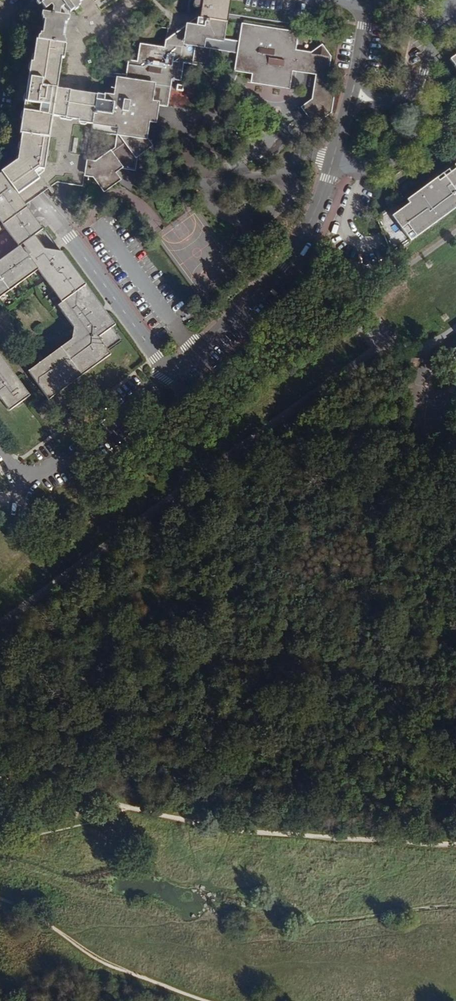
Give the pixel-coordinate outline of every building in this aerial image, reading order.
[(59,43),(63,44),(64,36),(62,35),(64,22),(67,22),(68,15),(60,13),(61,8),(65,5),(69,9),(81,0),(45,0),(42,2),(40,3),(45,9),(49,7),(53,13),(45,12),(44,19),(45,20),(43,33),(42,32),(41,40),(39,40),(39,41),(59,43)] [(203,3),(202,5),(201,18),(224,22),(228,0),(203,0),(203,3)] [(198,18),(196,17),(167,38),(166,45),(176,47),(177,41),(183,42),(184,37),(187,37),(187,34),(197,27),(198,18)] [(97,94),(93,121),(91,131),(119,135),(118,145),(92,160),(89,159),(87,174),(94,176),(96,175),(105,187),(119,178),(112,168),(119,164),(133,165),(134,155),(150,146),(145,138),(150,102),(155,72),(173,75),(180,76),(182,59),(193,61),(196,49),(205,50),(206,47),(211,48),(211,51),(215,51),(216,49),(221,50),(221,52),(224,53),(224,50),(230,51),(230,54),(237,55),(235,70),(237,70),(236,72),(251,75),(249,82),(252,82),(252,84),(286,90),(286,87),(289,88),(291,72),(313,76),(312,85),(324,86),(329,58),(321,47),(309,54),(294,51),(297,36),(295,35),(295,33),(245,25),(244,28),(242,27),(240,42),(221,39),(224,22),(201,18),(198,18),(197,27),(187,34),(187,37),(184,37),(183,42),(177,41),(176,47),(166,45),(145,42),(144,44),(142,44),(140,60),(134,59),(133,62),(130,62),(128,77),(121,76),(121,79),(119,78),(117,93),(106,92),(106,94),(97,92),(97,94)] [(57,57),(59,43),(39,41),(36,63),(34,62),(32,72),(54,75),(57,57)] [(59,43),(57,57),(61,57),(65,58),(67,44),(63,44),(59,43)] [(31,85),(52,88),(57,89),(59,76),(54,75),(32,72),(31,85)] [(173,75),(155,72),(150,102),(168,105),(173,75)] [(25,133),(45,137),(48,115),(52,88),(31,85),(30,85),(28,93),(33,94),(31,102),(27,102),(22,133),(25,133)] [(312,85),(309,103),(329,107),(324,86),(312,85)] [(48,115),(53,115),(93,121),(97,94),(57,89),(52,88),(48,115)] [(329,107),(309,103),(298,110),(306,121),(318,124),(329,107)] [(82,186),(91,131),(93,121),(53,115),(50,137),(45,137),(25,133),(23,148),(25,149),(26,149),(49,181),(54,182),(82,186)] [(50,137),(53,115),(48,115),(45,137),(50,137)] [(23,159),(2,172),(19,196),(24,203),(51,184),(49,181),(26,149),(23,159)] [(397,213),(406,225),(401,229),(410,241),(432,226),(455,208),(455,164),(453,166),(455,169),(450,173),(447,170),(406,201),(408,204),(397,213)] [(397,185),(409,179),(405,171),(393,177),(397,185)] [(19,196),(2,172),(0,174),(0,210),(19,196)] [(34,235),(43,228),(24,203),(19,196),(0,210),(0,221),(18,246),(30,238),(34,235)] [(410,241),(401,229),(392,216),(397,213),(408,204),(406,201),(378,221),(392,255),(410,241)] [(406,225),(397,213),(392,216),(401,229),(406,225)] [(18,246),(0,221),(0,259),(18,246)] [(34,235),(30,238),(44,256),(47,253),(44,248),(34,235)] [(83,288),(58,254),(52,259),(47,253),(44,256),(30,238),(18,246),(0,259),(0,298),(38,270),(63,303),(83,288)] [(52,259),(58,254),(63,251),(44,248),(47,253),(52,259)] [(58,254),(83,288),(87,285),(63,251),(58,254)] [(103,307),(87,285),(83,288),(99,310),(103,307)] [(83,288),(63,303),(58,306),(74,328),(99,310),(83,288)] [(108,314),(103,307),(99,310),(74,328),(87,329),(108,314)] [(116,325),(108,314),(87,329),(85,340),(78,340),(74,342),(72,340),(49,356),(59,368),(48,376),(39,364),(29,371),(50,399),(112,354),(109,350),(122,341),(113,328),(116,325)] [(87,329),(74,328),(72,340),(74,342),(78,340),(85,340),(87,329)] [(10,411),(31,396),(17,377),(9,383),(1,372),(6,368),(1,361),(4,359),(0,353),(0,397),(10,411)] [(59,368),(49,356),(39,364),(48,376),(59,368)] [(6,368),(9,366),(4,359),(1,361),(6,368)] [(17,377),(9,366),(6,368),(1,372),(9,383),(17,377)] [(19,526),(10,524),(7,536),(16,539),(19,526)]
